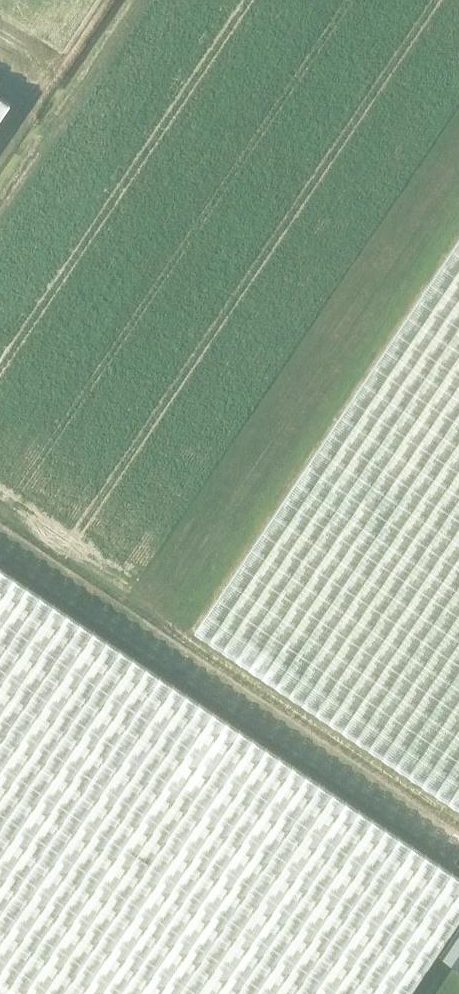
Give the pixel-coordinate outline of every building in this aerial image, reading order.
[(195,631),(458,808),(458,239),(195,631)] [(458,922),(458,878),(0,570),(0,993),(410,993),(458,922)] [(443,956),(458,967),(458,929),(443,956)]
